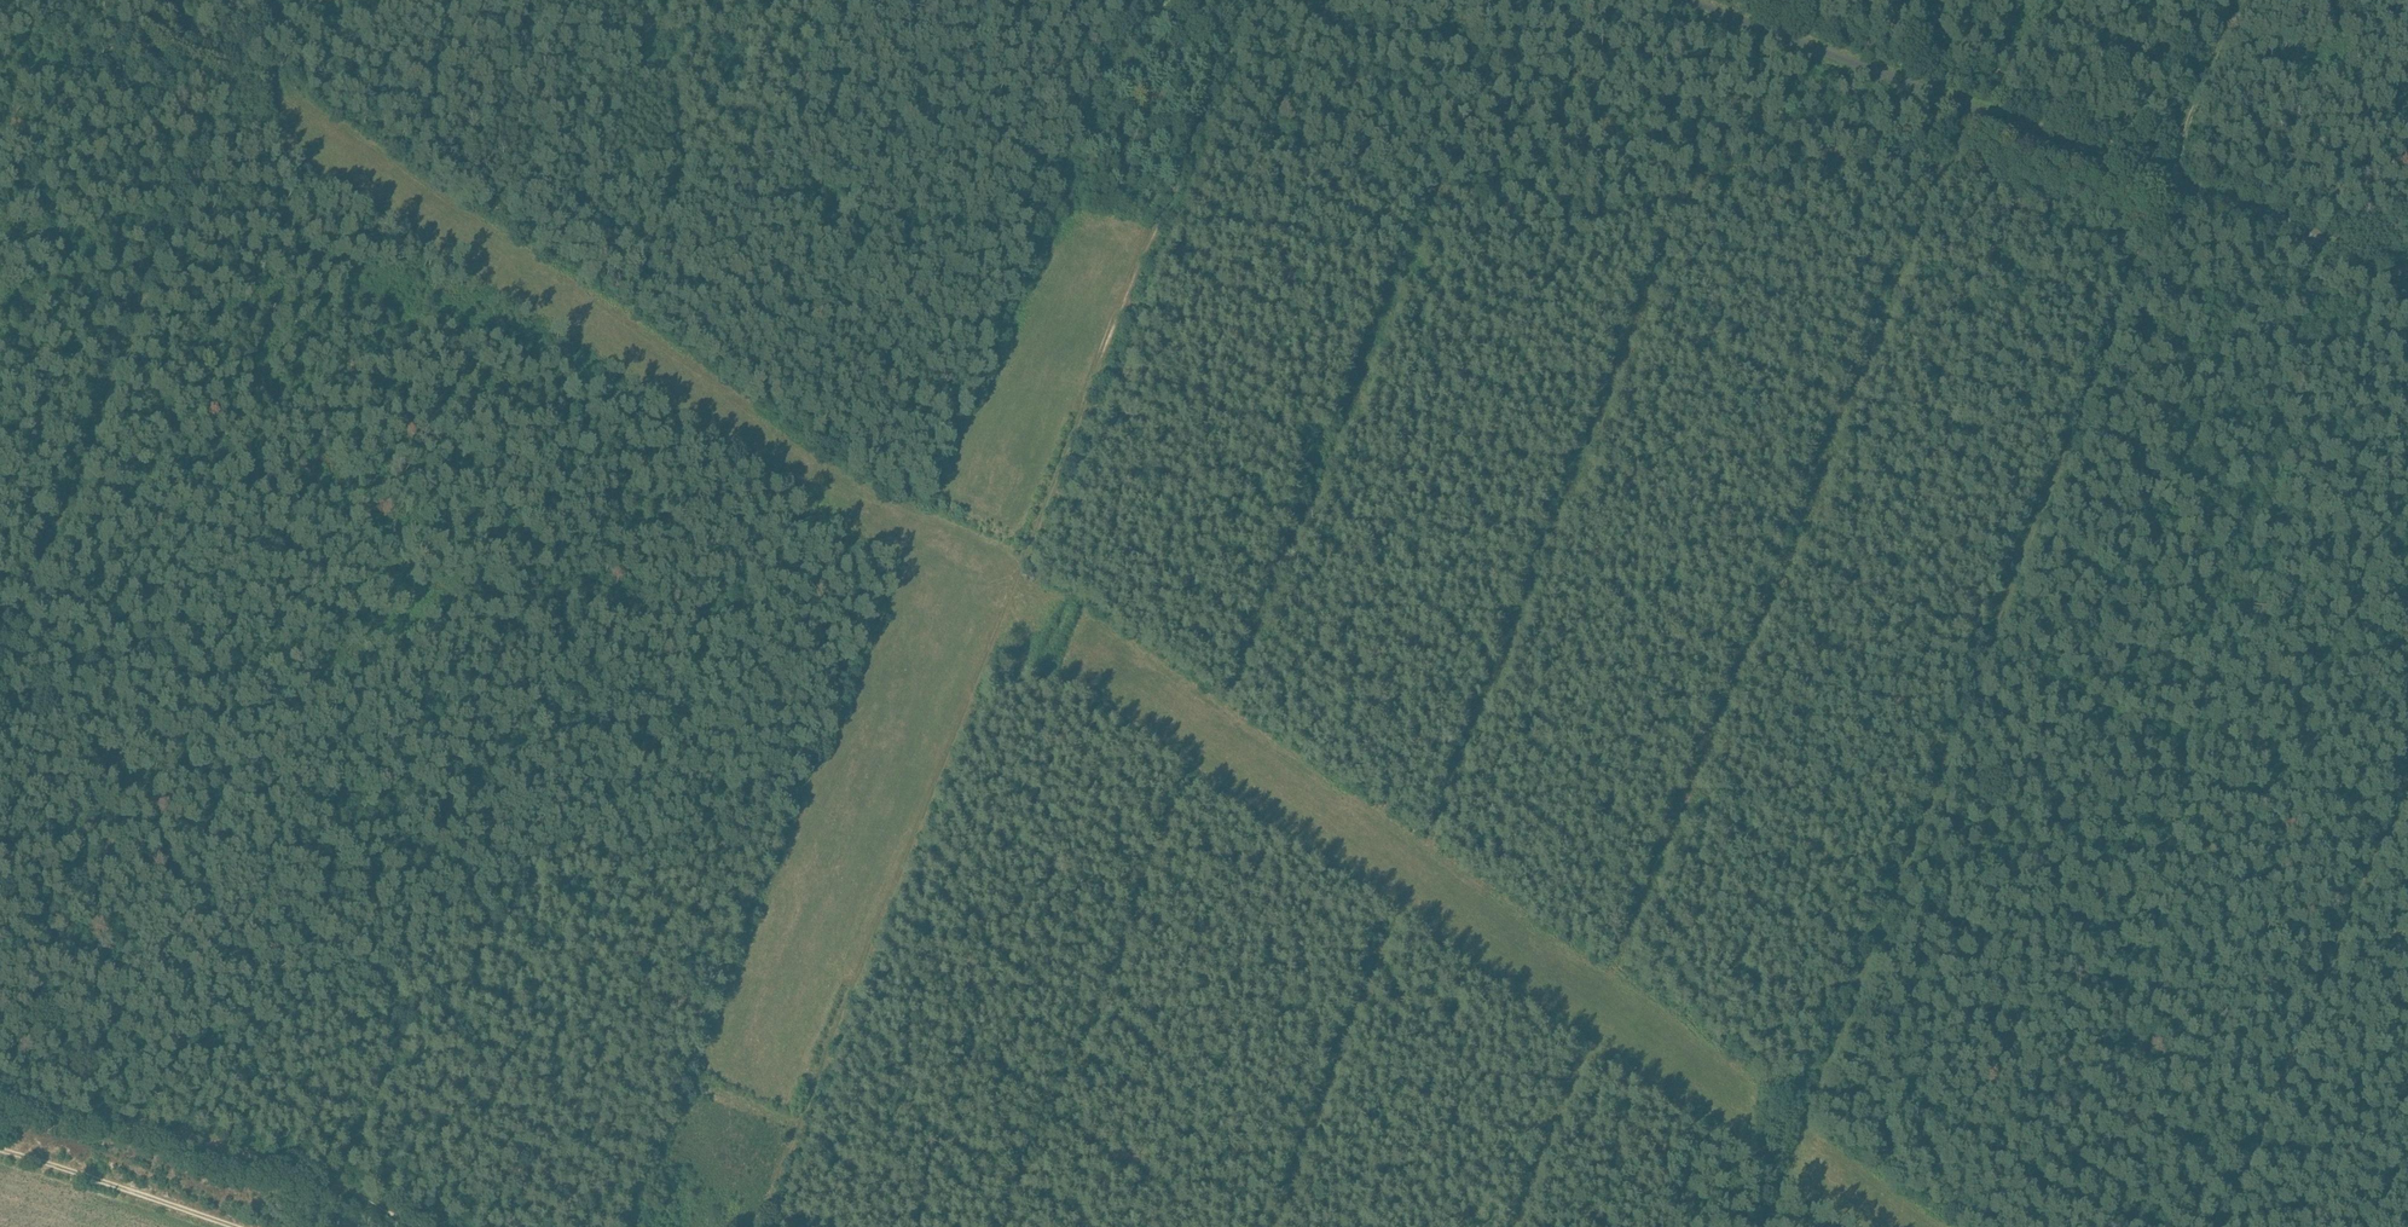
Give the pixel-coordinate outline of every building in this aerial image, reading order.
[(1746,113),(1741,127),(1756,132),(1761,118),(1746,113)]
